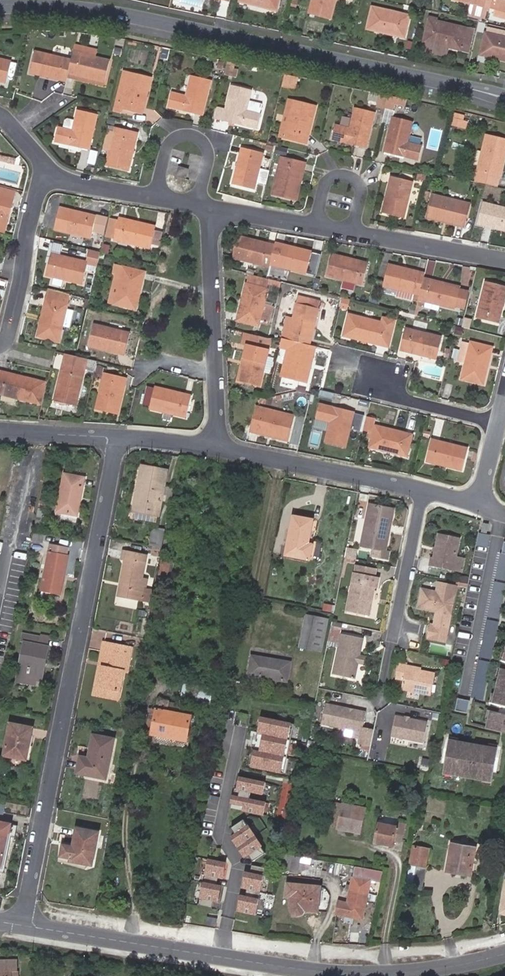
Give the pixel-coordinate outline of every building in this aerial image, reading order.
[(240,2),(276,10),(279,0),(241,0),(240,2)] [(310,13),(330,18),(335,0),(314,0),(310,13)] [(471,4),(486,8),(490,9),(491,7),(492,0),(458,0),(471,4)] [(495,8),(504,11),(504,0),(492,0),(491,7),(495,8)] [(486,8),(471,4),(467,18),(481,22),(486,8)] [(409,16),(373,8),(368,29),(404,37),(409,16)] [(463,43),(471,45),(474,31),(430,21),(425,42),(428,43),(430,43),(428,49),(445,53),(446,47),(448,47),(461,50),(463,43)] [(481,55),(504,60),(504,38),(486,33),(481,55)] [(430,43),(428,43),(426,52),(445,56),(448,47),(446,47),(445,53),(428,49),(430,43)] [(469,52),(471,45),(463,43),(461,50),(469,52)] [(97,50),(75,45),(73,53),(95,58),(97,50)] [(30,73),(66,81),(67,77),(68,73),(71,60),(35,52),(30,73)] [(71,60),(68,73),(105,82),(110,61),(95,58),(73,53),(71,60)] [(7,83),(12,62),(0,59),(0,81),(7,83)] [(235,63),(228,62),(225,74),(232,76),(235,63)] [(144,115),(153,78),(123,71),(114,111),(121,113),(122,110),(144,115)] [(104,86),(105,82),(68,73),(67,77),(104,86)] [(296,87),(298,77),(285,74),(283,84),(296,87)] [(203,115),(212,82),(192,76),(187,97),(172,93),(169,107),(203,115)] [(226,109),(224,120),(258,128),(261,113),(260,113),(262,105),(249,102),(252,90),(232,85),(226,109)] [(407,99),(379,94),(376,106),(385,108),(394,110),(396,104),(405,106),(407,99)] [(284,137),(294,101),(289,100),(280,136),(284,137)] [(313,106),(294,101),(284,137),(304,142),(313,106)] [(317,107),(313,106),(304,142),(308,143),(317,107)] [(226,109),(216,107),(214,118),(224,120),(226,109)] [(375,112),(356,108),(353,119),(343,117),(340,126),(336,125),(332,139),(367,147),(375,112)] [(394,110),(385,108),(382,122),(391,124),(392,117),(394,110)] [(90,149),(98,115),(78,111),(73,131),(59,128),(56,142),(90,149)] [(452,125),(461,127),(464,116),(455,114),(452,125)] [(392,117),(391,124),(384,151),(419,160),(423,146),(407,142),(412,122),(392,117)] [(129,169),(137,134),(117,129),(115,134),(109,132),(105,149),(111,151),(108,163),(129,169)] [(488,136),(476,181),(497,187),(504,154),(504,140),(488,136)] [(273,153),(275,147),(267,145),(266,151),(266,152),(273,153)] [(263,153),(242,148),(234,184),(254,189),(263,153)] [(1,155),(0,159),(0,161),(16,166),(17,160),(1,155)] [(304,163),(283,158),(274,194),(295,199),(304,163)] [(179,167),(177,176),(186,179),(189,169),(179,167)] [(428,176),(418,174),(416,181),(426,183),(428,176)] [(412,182),(392,176),(383,213),(404,218),(412,182)] [(5,233),(14,199),(0,195),(0,231),(5,233)] [(470,205),(433,196),(428,216),(465,225),(470,205)] [(478,224),(504,231),(504,208),(484,203),(478,224)] [(105,219),(60,208),(55,229),(91,237),(93,231),(101,233),(105,219)] [(156,227),(119,218),(119,220),(110,218),(106,237),(150,249),(151,247),(156,228),(156,227)] [(162,230),(156,228),(151,247),(157,249),(162,230)] [(233,258),(270,266),(270,264),(275,245),(239,236),(233,258)] [(312,252),(275,243),(275,245),(270,264),(307,273),(312,252)] [(83,284),(89,262),(52,253),(47,275),(83,284)] [(369,263),(332,254),(327,275),(364,284),(369,263)] [(122,274),(115,305),(135,310),(144,271),(116,264),(114,273),(117,273),(122,274)] [(90,265),(89,273),(98,273),(99,266),(90,265)] [(424,278),(425,273),(389,265),(384,286),(413,293),(420,295),(424,278)] [(285,280),(288,271),(271,266),(268,275),(285,280)] [(109,304),(115,305),(122,274),(117,273),(109,304)] [(269,284),(280,287),(282,282),(267,278),(249,274),(238,320),(259,325),(260,321),(269,324),(274,307),(264,305),(269,284)] [(461,287),(424,278),(420,295),(419,299),(422,300),(455,308),(456,308),(460,290),(461,287)] [(486,281),(477,318),(498,323),(504,297),(504,286),(486,281)] [(70,295),(50,289),(38,337),(59,342),(63,327),(70,329),(74,313),(66,312),(70,295)] [(470,292),(460,290),(456,308),(466,310),(470,292)] [(398,311),(400,311),(415,315),(419,299),(420,295),(413,293),(411,300),(416,302),(413,312),(399,309),(398,311)] [(288,317),(283,338),(310,345),(319,308),(309,305),(310,299),(300,296),(294,319),(288,317)] [(344,298),(341,309),(348,310),(351,299),(344,298)] [(381,323),(349,314),(343,335),(390,348),(398,321),(383,317),(381,323)] [(131,333),(94,325),(89,345),(126,354),(131,333)] [(442,337),(406,329),(401,349),(437,358),(442,337)] [(268,338),(245,333),(242,343),(248,344),(239,381),(261,386),(270,350),(265,349),(268,338)] [(307,383),(317,346),(310,345),(283,338),(280,347),(288,349),(280,376),(307,383)] [(483,385),(493,346),(472,341),(471,344),(463,342),(458,362),(466,364),(463,379),(483,385)] [(85,370),(88,359),(76,356),(66,354),(56,401),(77,405),(85,370)] [(85,370),(95,372),(96,366),(97,361),(88,359),(85,370)] [(105,368),(96,366),(95,372),(94,373),(103,376),(105,368)] [(41,402),(43,393),(37,391),(39,380),(0,371),(0,393),(41,402)] [(126,378),(106,373),(97,410),(118,414),(126,378)] [(46,382),(39,380),(37,391),(43,393),(46,382)] [(191,396),(147,386),(143,404),(150,406),(150,408),(165,412),(163,420),(171,422),(173,414),(187,417),(191,396)] [(363,415),(320,404),(317,418),(331,422),(327,442),(346,447),(351,427),(360,429),(363,415)] [(258,407),(257,410),(293,419),(294,415),(258,407)] [(293,419),(257,410),(252,428),(288,437),(293,419)] [(367,416),(364,430),(373,432),(369,446),(407,456),(413,434),(375,425),(376,419),(367,416)] [(318,427),(328,430),(330,423),(320,420),(318,427)] [(288,437),(252,428),(251,431),(287,440),(288,437)] [(431,437),(432,430),(425,428),(423,435),(431,437)] [(468,448),(432,439),(427,460),(463,469),(468,448)] [(164,525),(166,512),(170,496),(173,480),(148,475),(140,519),(164,525)] [(82,520),(91,482),(72,479),(63,517),(82,520)] [(170,496),(166,512),(177,514),(180,499),(170,496)] [(383,549),(391,509),(367,504),(359,544),(371,547),(369,555),(385,558),(387,550),(383,549)] [(49,514),(39,512),(37,520),(47,522),(49,514)] [(298,518),(289,556),(313,561),(316,546),(311,545),(316,522),(298,518)] [(162,532),(164,525),(140,519),(138,527),(162,532)] [(480,545),(489,546),(490,534),(481,533),(480,545)] [(44,546),(46,539),(35,537),(34,544),(44,546)] [(433,559),(432,568),(441,570),(462,574),(469,541),(448,537),(442,561),(433,559)] [(172,558),(176,540),(166,538),(162,555),(172,558)] [(497,579),(504,580),(504,543),(497,579)] [(70,565),(72,558),(55,554),(47,593),(56,594),(57,592),(64,593),(68,577),(70,577),(73,565),(70,565)] [(129,593),(126,605),(147,610),(156,566),(132,561),(125,592),(129,593)] [(179,589),(183,572),(173,570),(169,587),(179,589)] [(378,590),(380,579),(357,574),(349,614),(369,618),(375,589),(378,590)] [(492,617),(504,618),(504,607),(504,582),(495,581),(492,617)] [(450,630),(459,588),(445,585),(443,594),(426,591),(423,593),(420,606),(422,609),(439,612),(436,627),(444,629),(441,642),(447,643),(450,630)] [(484,657),(496,658),(500,620),(488,619),(484,657)] [(320,655),(327,626),(306,621),(299,651),(320,655)] [(436,627),(434,627),(431,640),(441,642),(444,629),(436,627)] [(362,639),(340,634),(331,675),(353,680),(362,639)] [(44,666),(49,667),(53,651),(43,649),(44,640),(27,636),(25,646),(28,647),(22,678),(41,683),(44,666)] [(135,667),(138,668),(140,658),(111,652),(109,662),(113,663),(106,696),(127,701),(132,681),(135,667)] [(293,686),(297,667),(259,660),(255,679),(293,686)] [(475,698),(487,700),(492,661),(480,660),(475,698)] [(113,663),(109,662),(101,704),(126,709),(127,701),(106,696),(113,663)] [(46,684),(49,667),(44,666),(41,683),(46,684)] [(501,667),(492,706),(504,709),(504,668),(501,667)] [(423,676),(410,673),(410,671),(402,669),(399,682),(407,684),(406,691),(435,697),(439,680),(423,676)] [(470,712),(472,700),(460,699),(458,710),(470,712)] [(366,714),(323,705),(319,725),(362,734),(366,714)] [(184,740),(183,744),(195,746),(202,714),(191,712),(190,720),(175,716),(177,708),(166,706),(164,714),(159,713),(155,732),(160,733),(160,735),(184,740)] [(190,720),(191,712),(177,708),(175,716),(190,720)] [(490,710),(486,730),(504,734),(504,713),(490,710)] [(296,726),(263,719),(253,769),(286,776),(296,726)] [(428,727),(396,720),(392,740),(424,747),(428,727)] [(30,763),(36,731),(14,726),(8,758),(30,763)] [(159,739),(183,744),(184,740),(160,735),(159,739)] [(110,783),(119,743),(98,738),(93,762),(89,761),(85,777),(110,783)] [(498,748),(448,740),(442,775),(492,783),(498,748)] [(267,786),(240,780),(233,811),(264,818),(267,805),(263,804),(267,786)] [(364,810),(341,805),(336,829),(359,834),(364,810)] [(265,854),(244,821),(231,829),(235,835),(233,838),(246,857),(249,856),(253,862),(265,854)] [(378,823),(374,843),(392,846),(393,839),(402,840),(404,827),(378,823)] [(96,872),(103,836),(81,832),(77,851),(67,849),(65,861),(75,863),(74,867),(96,872)] [(11,843),(0,841),(0,879),(3,880),(11,843)] [(414,843),(410,863),(425,867),(430,846),(414,843)] [(475,877),(480,850),(451,844),(446,871),(475,877)] [(296,871),(300,855),(285,853),(282,870),(296,871)] [(228,865),(210,861),(200,908),(218,912),(228,865)] [(266,868),(249,865),(240,912),(256,915),(266,868)] [(378,884),(380,873),(355,868),(348,905),(339,904),(336,916),(363,921),(370,882),(378,884)] [(417,889),(421,871),(411,869),(407,887),(417,889)] [(317,912),(320,889),(288,884),(286,896),(292,898),(291,908),(291,909),(291,910),(291,911),(291,912),(291,913),(292,913),(292,914),(293,914),(293,915),(294,915),(295,916),(296,916),(297,916),(298,916),(299,916),(300,916),(301,915),(302,915),(302,914),(303,914),(303,913),(304,913),(304,912),(304,911),(305,911),(317,912)]
